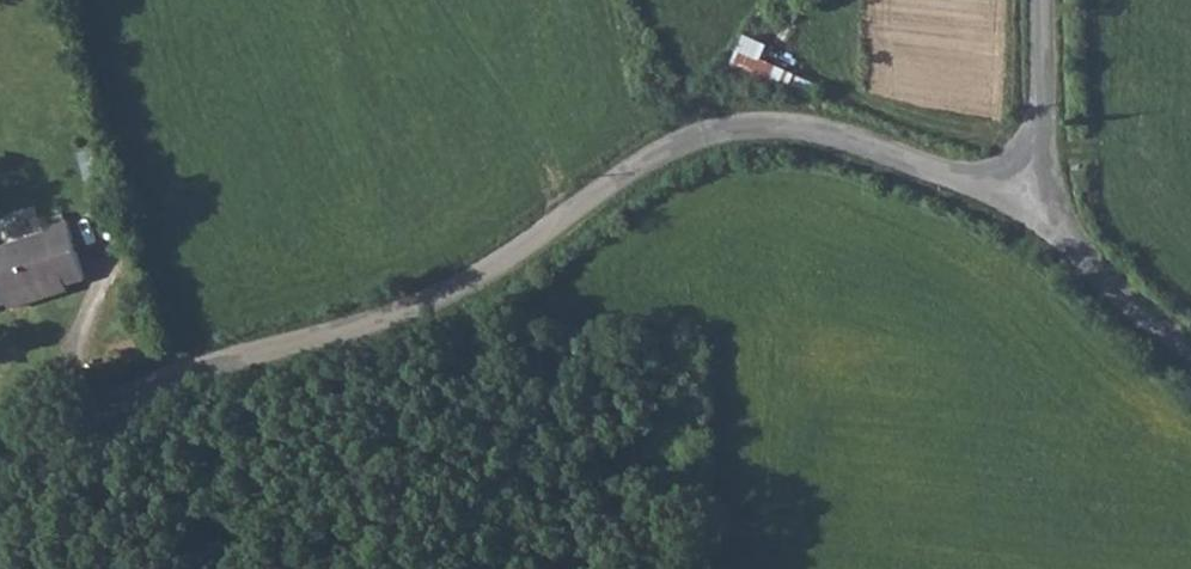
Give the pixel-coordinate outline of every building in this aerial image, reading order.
[(816,83),(763,59),(770,45),(747,35),(729,72),(773,91),(791,92),(811,99),(816,83)] [(46,224),(26,232),(30,240),(0,252),(0,318),(26,308),(23,300),(67,281),(46,224)]
